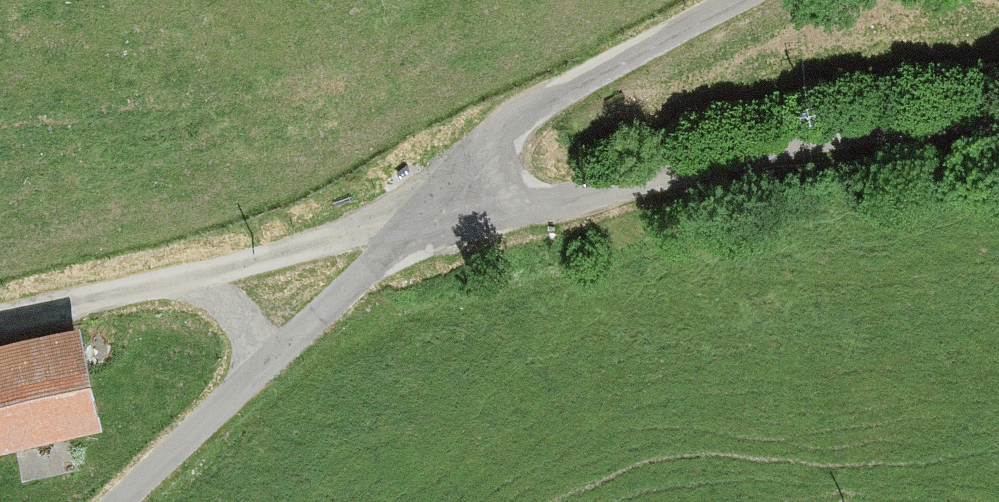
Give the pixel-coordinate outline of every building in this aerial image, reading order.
[(101,420),(81,324),(0,341),(0,440),(101,420)]
